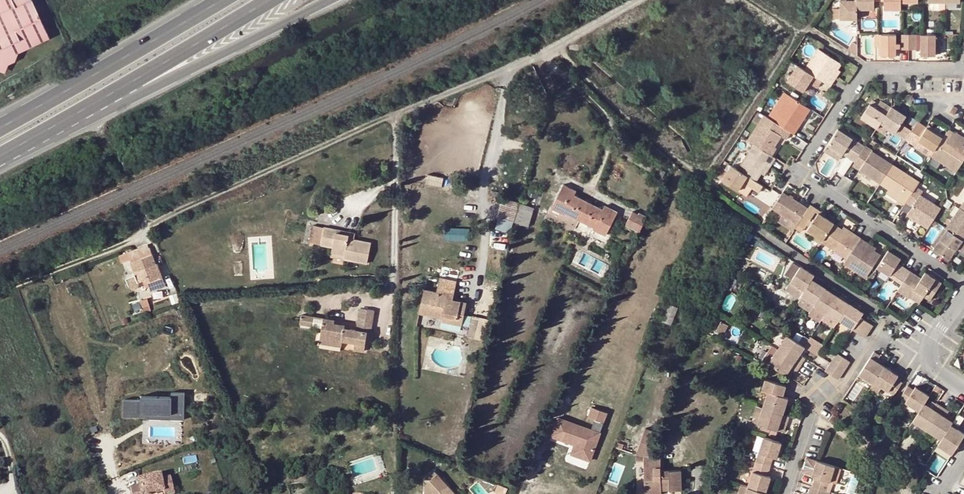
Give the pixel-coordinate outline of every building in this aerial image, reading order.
[(8,63),(14,60),(11,54),(18,51),(48,37),(31,0),(0,0),(0,67),(8,63)] [(36,0),(31,0),(36,11),(41,9),(36,0)] [(857,0),(849,0),(849,1),(840,1),(840,8),(832,8),(832,19),(840,19),(857,20),(857,9),(857,0)] [(874,10),(874,0),(857,0),(857,9),(874,10)] [(884,10),(901,10),(901,3),(901,0),(884,0),(884,10)] [(881,34),(881,55),(881,56),(896,56),(896,47),(900,47),(900,42),(895,41),(895,34),(881,34)] [(921,56),(936,56),(935,53),(936,35),(923,35),(908,35),(908,50),(921,50),(921,56)] [(821,81),(829,86),(834,79),(832,77),(837,70),(834,59),(819,48),(804,70),(821,81)] [(804,90),(809,82),(812,85),(817,88),(821,81),(804,70),(797,65),(787,80),(803,91),(804,90)] [(807,92),(812,85),(809,82),(804,90),(807,92)] [(789,96),(784,92),(767,117),(772,121),(789,96)] [(810,109),(789,96),(772,121),(791,133),(794,135),(810,109)] [(886,115),(877,108),(879,104),(872,100),(861,117),(878,128),(881,122),(886,115)] [(879,104),(877,108),(886,115),(891,108),(881,101),(879,104)] [(888,127),(896,132),(906,138),(913,129),(902,122),(907,115),(891,106),(891,108),(886,115),(881,122),(888,127)] [(754,144),(771,155),(777,147),(774,145),(781,136),(787,139),(791,133),(772,121),(767,117),(764,115),(748,140),(754,144)] [(915,145),(918,141),(920,139),(935,149),(943,138),(918,121),(913,129),(906,138),(906,139),(915,145)] [(878,128),(885,132),(887,130),(888,127),(881,122),(878,128)] [(838,129),(828,144),(844,154),(854,139),(838,129)] [(954,136),(951,141),(961,148),(963,144),(963,135),(958,131),(956,133),(954,136)] [(963,160),(963,150),(961,148),(951,141),(954,136),(947,132),(943,138),(935,149),(934,151),(931,156),(945,165),(956,172),(963,160)] [(844,154),(847,157),(857,142),(854,139),(844,154)] [(920,139),(918,141),(934,151),(935,149),(920,139)] [(857,142),(847,157),(855,162),(865,147),(857,142)] [(756,182),(762,174),(769,164),(771,165),(776,159),(771,155),(754,144),(737,169),(756,182)] [(843,155),(844,154),(828,144),(824,150),(840,160),(843,155)] [(853,166),(866,175),(872,179),(879,184),(892,165),(865,147),(855,162),(853,166)] [(771,165),(769,164),(762,174),(764,175),(771,165)] [(892,165),(879,184),(888,190),(886,194),(904,206),(907,202),(916,188),(919,183),(892,165)] [(743,184),(752,190),(759,195),(764,187),(756,182),(737,169),(731,166),(721,182),(737,192),(743,184)] [(916,188),(923,192),(926,187),(919,183),(916,188)] [(747,198),(752,190),(743,184),(737,192),(747,198)] [(564,214),(565,213),(578,219),(587,202),(573,195),(575,191),(562,185),(551,208),(564,214)] [(538,190),(526,188),(524,195),(536,198),(537,198),(539,191),(538,190)] [(927,229),(933,221),(941,208),(921,195),(923,192),(916,188),(907,202),(913,206),(906,216),(927,229)] [(782,215),(797,225),(797,224),(807,209),(782,193),(772,209),(782,215)] [(512,222),(518,203),(502,198),(496,217),(512,222)] [(587,202),(578,219),(593,227),(592,229),(605,235),(617,213),(604,206),(602,210),(587,202)] [(797,224),(804,229),(817,210),(810,206),(807,209),(797,224)] [(527,226),(532,211),(519,207),(515,223),(527,226)] [(963,236),(963,212),(958,208),(944,228),(945,229),(961,240),(963,236)] [(804,229),(807,231),(819,214),(824,218),(825,215),(817,210),(804,229)] [(625,225),(638,232),(646,216),(639,212),(638,214),(632,211),(625,225)] [(822,241),(834,224),(824,218),(819,214),(807,231),(814,236),(822,241)] [(797,225),(782,215),(778,222),(792,231),(797,225)] [(846,259),(859,239),(853,235),(852,237),(842,230),(834,224),(822,241),(821,242),(846,259)] [(321,245),(324,228),(315,226),(312,243),(321,245)] [(931,245),(934,248),(945,229),(944,228),(943,227),(931,245)] [(349,235),(346,235),(336,233),(336,230),(324,228),(321,245),(332,247),(331,252),(344,255),(343,259),(344,259),(366,264),(371,242),(354,239),(348,237),(349,235)] [(842,230),(852,237),(853,235),(843,228),(842,230)] [(945,229),(934,248),(932,250),(947,261),(956,249),(961,240),(945,229)] [(821,242),(822,241),(814,236),(812,239),(820,244),(821,242)] [(865,245),(866,243),(859,239),(846,259),(843,265),(865,279),(880,256),(874,251),(865,245)] [(956,249),(962,253),(963,251),(963,242),(961,240),(956,249)] [(875,249),(866,243),(865,245),(874,251),(875,249)] [(148,249),(147,246),(127,253),(135,274),(126,278),(130,288),(131,289),(133,289),(134,289),(135,289),(140,288),(144,285),(146,287),(148,286),(150,290),(165,285),(156,263),(155,264),(150,248),(148,249)] [(125,254),(127,253),(126,250),(118,253),(122,262),(127,260),(125,254)] [(888,278),(897,265),(900,260),(887,251),(875,269),(888,278)] [(800,267),(792,262),(784,274),(792,279),(800,267)] [(888,278),(893,281),(902,268),(897,265),(888,278)] [(813,276),(800,267),(792,279),(789,283),(803,292),(810,281),(813,276)] [(902,268),(893,281),(901,286),(909,273),(902,268)] [(897,292),(905,298),(908,295),(918,301),(919,302),(922,298),(929,303),(941,284),(925,274),(922,277),(920,280),(909,273),(901,286),(897,292)] [(814,305),(825,290),(810,281),(803,292),(800,296),(814,305)] [(803,292),(789,283),(785,290),(799,299),(800,296),(803,292)] [(438,285),(436,292),(424,289),(418,313),(441,318),(442,315),(457,318),(458,313),(464,315),(467,303),(452,299),(446,298),(447,294),(453,296),(455,288),(438,285)] [(814,305),(813,308),(825,315),(836,298),(825,290),(814,305)] [(908,295),(905,298),(915,304),(915,305),(918,301),(908,295)] [(837,323),(838,321),(848,305),(836,298),(825,315),(837,323)] [(141,308),(149,305),(146,299),(139,302),(141,308)] [(663,322),(670,325),(677,307),(670,304),(663,322)] [(859,319),(862,314),(848,305),(838,321),(852,330),(855,324),(859,319)] [(360,309),(357,324),(367,326),(372,326),(374,311),(360,309)] [(461,326),(464,315),(458,313),(457,318),(442,315),(441,318),(440,321),(461,326)] [(313,317),(301,315),(300,323),(312,325),(313,317)] [(364,352),(367,330),(357,328),(350,327),(350,331),(343,330),(344,326),(344,324),(334,322),(334,320),(323,318),(319,343),(341,346),(341,341),(355,342),(354,350),(364,352)] [(478,318),(475,330),(483,332),(486,319),(478,318)] [(859,319),(855,324),(868,332),(872,327),(859,319)] [(851,330),(864,338),(868,332),(855,324),(852,330),(851,330)] [(474,338),(482,340),(483,332),(475,330),(474,338)] [(792,340),(786,336),(777,350),(800,365),(804,359),(798,355),(804,347),(792,340)] [(790,368),(795,372),(800,365),(777,350),(768,365),(785,376),(790,368)] [(879,357),(873,353),(858,376),(872,385),(873,383),(883,367),(875,362),(879,357)] [(836,355),(832,361),(844,369),(848,363),(836,355)] [(841,374),(844,369),(832,361),(829,365),(828,366),(841,374)] [(824,372),(837,380),(841,374),(828,366),(824,372)] [(883,367),(873,383),(882,388),(893,396),(901,383),(896,379),(898,376),(883,367)] [(869,389),(878,394),(882,388),(873,383),(872,385),(869,389)] [(762,409),(782,415),(787,399),(781,397),(784,391),(769,386),(762,409)] [(906,386),(898,399),(918,412),(923,404),(927,398),(928,396),(915,387),(913,390),(906,386)] [(187,423),(187,398),(173,398),(173,400),(144,400),(144,405),(130,405),(130,422),(152,422),(152,423),(187,423)] [(935,404),(927,398),(923,404),(931,410),(935,404)] [(918,412),(912,421),(926,431),(941,408),(935,404),(931,410),(923,404),(918,412)] [(607,411),(591,405),(587,415),(594,418),(590,428),(557,416),(552,431),(563,435),(562,438),(574,443),(579,444),(575,454),(589,459),(607,411)] [(940,440),(951,422),(944,417),(947,412),(941,408),(926,431),(940,440)] [(782,415),(762,409),(757,425),(777,431),(779,423),(786,425),(788,417),(782,415)] [(940,440),(937,445),(944,451),(956,425),(951,422),(940,440)] [(956,425),(944,451),(951,455),(963,435),(956,430),(958,426),(956,425)] [(773,458),(776,459),(781,444),(763,438),(755,463),(770,467),(773,458)] [(811,477),(815,478),(811,487),(826,492),(828,482),(836,484),(840,469),(816,461),(811,477)] [(770,478),(767,477),(770,467),(755,463),(747,488),(765,493),(770,478)] [(661,490),(661,485),(670,485),(670,490),(682,490),(682,489),(681,479),(681,471),(681,470),(661,471),(661,467),(653,467),(644,467),(644,493),(661,493),(661,490)] [(424,479),(429,479),(436,473),(433,471),(424,479)] [(424,479),(424,493),(454,493),(436,473),(429,479),(424,479)] [(130,487),(132,493),(150,493),(164,491),(164,493),(174,493),(175,493),(171,477),(161,479),(160,474),(138,479),(140,485),(130,487)] [(497,484),(494,490),(502,493),(505,493),(507,489),(497,484)] [(802,493),(809,493),(811,487),(805,485),(802,493)]
